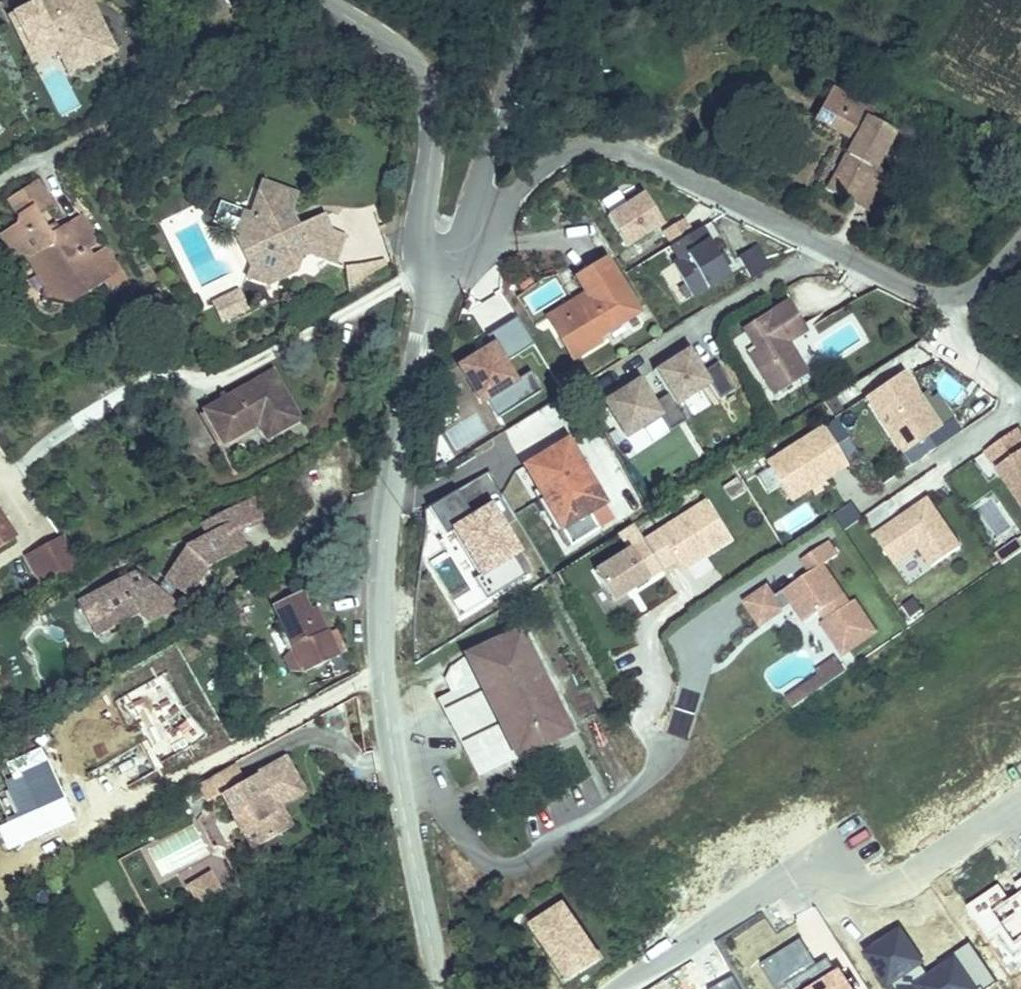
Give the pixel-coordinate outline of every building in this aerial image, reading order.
[(87,0),(43,0),(12,17),(30,49),(59,33),(79,70),(115,50),(95,14),(87,19),(83,12),(91,7),(87,0)] [(87,19),(95,14),(91,7),(83,12),(87,19)] [(79,70),(59,33),(30,49),(12,17),(8,20),(33,64),(57,51),(71,74),(79,70)] [(873,167),(892,132),(869,119),(874,113),(831,90),(816,118),(856,141),(828,191),(828,192),(851,205),(853,202),(872,168),(873,167)] [(868,211),(887,175),(873,167),(872,168),(853,202),(854,203),(867,210),(868,211)] [(52,207),(36,183),(7,200),(18,215),(19,216),(32,208),(38,217),(52,207)] [(305,244),(330,230),(322,216),(298,228),(292,216),(298,196),(264,184),(252,215),(246,213),(236,240),(248,244),(257,247),(255,255),(251,267),(269,272),(275,284),(300,270),(294,260),(309,252),(305,244)] [(663,231),(645,193),(623,203),(618,191),(599,199),(622,249),(663,231)] [(87,252),(99,244),(80,216),(50,235),(38,217),(32,208),(19,216),(17,225),(0,237),(10,254),(23,256),(29,257),(47,284),(46,290),(44,299),(70,305),(89,292),(104,283),(112,296),(130,285),(107,249),(91,258),(87,252)] [(673,264),(693,297),(730,274),(726,268),(719,256),(701,228),(672,246),(680,260),(673,264)] [(336,266),(346,237),(330,230),(305,244),(309,252),(310,256),(310,257),(336,266)] [(255,255),(257,247),(248,244),(236,240),(251,267),(255,255)] [(722,254),(719,256),(726,268),(730,266),(722,254)] [(47,284),(29,257),(23,256),(46,290),(47,284)] [(598,338),(639,312),(606,260),(577,278),(586,294),(592,303),(553,328),(565,347),(573,343),(580,355),(581,356),(601,343),(598,338)] [(275,284),(269,272),(251,267),(246,279),(267,286),(268,287),(275,284)] [(241,302),(237,293),(215,305),(219,313),(241,302)] [(592,303),(586,294),(548,318),(547,318),(552,327),(553,328),(592,303)] [(505,296),(473,307),(481,330),(513,319),(505,296)] [(223,322),(246,310),(241,302),(219,313),(223,322)] [(805,331),(786,302),(741,330),(754,351),(746,355),(771,396),(805,375),(785,343),(805,331)] [(452,368),(477,409),(490,401),(500,417),(542,392),(520,355),(534,347),(517,320),(487,337),(492,344),(452,368)] [(580,355),(573,343),(565,347),(573,360),(581,356),(580,355)] [(706,371),(691,348),(656,370),(679,405),(713,383),(722,398),(737,389),(719,362),(706,371)] [(871,395),(909,451),(946,425),(909,370),(871,395)] [(300,421),(272,374),(204,414),(223,446),(258,426),(266,441),(300,421)] [(642,379),(608,401),(629,436),(664,414),(673,429),(688,420),(671,393),(657,402),(642,379)] [(444,432),(453,449),(488,431),(478,414),(444,432)] [(771,460),(795,499),(852,463),(828,425),(771,460)] [(606,504),(585,468),(601,458),(583,429),(530,463),(530,464),(554,504),(549,507),(561,529),(571,545),(599,528),(590,514),(606,504)] [(1020,494),(1020,431),(992,450),(1020,494)] [(554,504),(530,464),(530,463),(524,467),(537,488),(532,491),(531,491),(555,532),(561,529),(549,507),(554,504)] [(678,559),(684,568),(733,537),(709,498),(647,537),(666,567),(678,559)] [(880,534),(899,563),(924,546),(937,566),(966,546),(934,498),(880,534)] [(256,521),(245,501),(197,527),(201,535),(179,547),(158,578),(169,585),(182,593),(199,566),(237,547),(234,540),(256,521)] [(780,520),(791,536),(817,519),(806,502),(780,520)] [(838,513),(847,528),(862,519),(853,505),(838,513)] [(0,514),(0,546),(15,535),(0,514)] [(36,587),(80,570),(67,537),(22,554),(36,587)] [(597,568),(615,598),(666,567),(647,537),(597,568)] [(748,601),(764,625),(796,603),(809,621),(827,609),(833,617),(825,622),(846,654),(880,631),(859,599),(854,602),(828,564),(842,554),(833,540),(806,558),(815,571),(779,595),(772,585),(748,601)] [(152,589),(128,573),(72,602),(91,638),(131,617),(146,621),(180,608),(162,596),(152,589)] [(643,615),(677,594),(665,575),(631,596),(643,615)] [(169,585),(158,578),(152,589),(162,596),(169,585)] [(310,611),(302,594),(273,608),(293,649),(287,659),(294,673),(307,674),(342,656),(317,607),(310,611)] [(909,605),(916,616),(927,609),(920,598),(909,605)] [(580,726),(532,628),(524,632),(571,731),(572,730),(580,727),(580,726)] [(571,731),(524,632),(470,659),(450,668),(445,679),(451,693),(438,699),(478,777),(518,757),(571,731)] [(807,685),(814,695),(849,672),(840,658),(820,671),(822,674),(807,685)] [(133,697),(171,753),(201,733),(163,677),(133,697)] [(789,697),(796,708),(814,695),(807,685),(789,697)] [(284,807),(309,792),(290,758),(224,796),(235,816),(250,808),(260,824),(255,827),(256,828),(266,845),(290,831),(284,820),(290,817),(284,807)] [(45,850),(40,836),(74,823),(49,761),(19,774),(34,812),(0,826),(0,839),(10,864),(45,850)] [(250,808),(235,816),(245,834),(256,828),(255,827),(260,824),(250,808)] [(296,828),(290,817),(284,820),(290,831),(296,828)] [(197,906),(221,888),(204,867),(180,885),(197,906)] [(600,956),(565,905),(538,924),(545,936),(558,955),(553,959),(567,979),(600,956)] [(558,955),(545,936),(544,936),(540,939),(552,957),(553,959),(558,955)]
